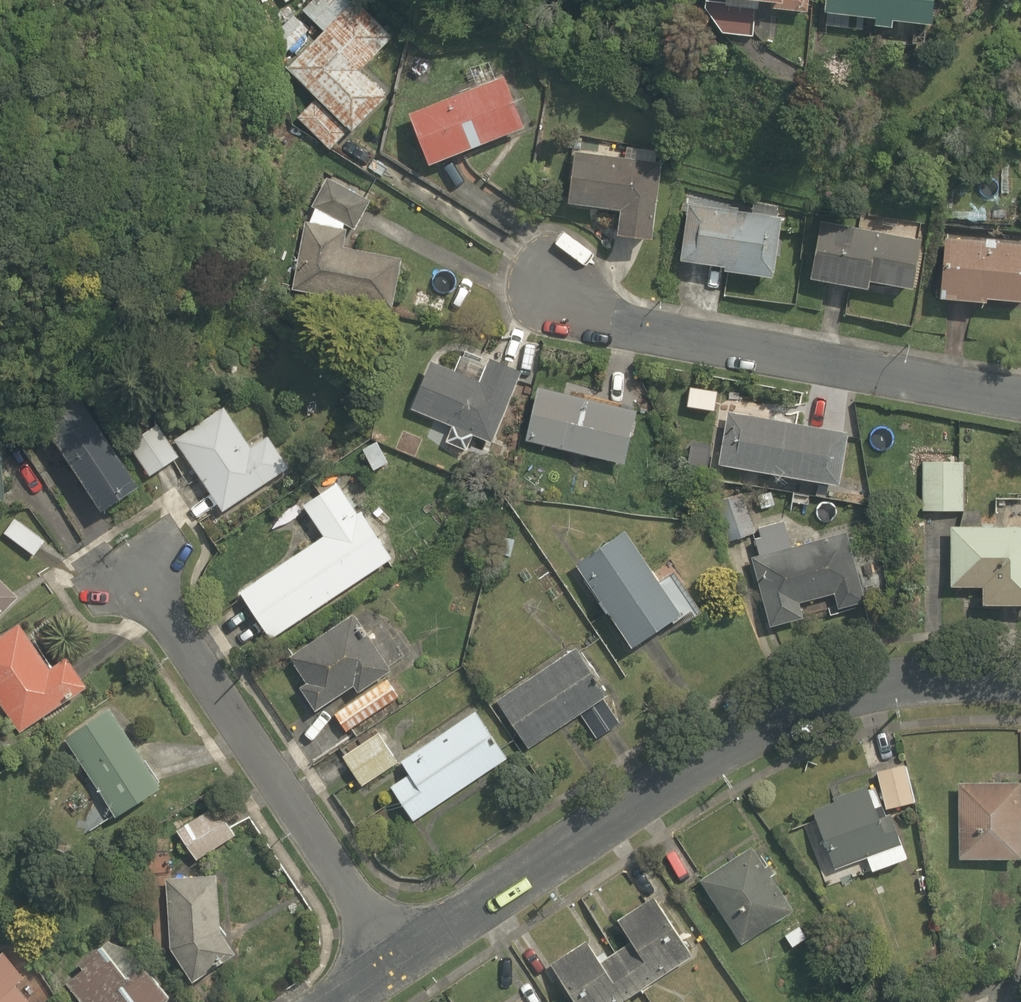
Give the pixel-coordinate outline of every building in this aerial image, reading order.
[(391,37),(355,0),(352,0),(351,1),(350,0),(310,0),(301,9),(322,30),(284,67),(314,98),(294,117),(326,150),(348,128),(351,131),(386,97),(359,69),(391,37)] [(808,14),(809,0),(733,0),(732,6),(808,14)] [(892,29),(893,23),(931,27),(934,0),(827,0),(825,14),(876,20),(875,27),(892,29)] [(271,40),(287,56),(309,34),(292,18),(271,40)] [(409,116),(429,168),(525,130),(505,79),(409,116)] [(618,238),(652,242),(662,164),(576,154),(570,206),(621,212),(618,238)] [(293,291),(394,310),(403,260),(345,249),(348,231),(344,230),(345,226),(356,232),(371,202),(329,180),(313,209),(318,211),(311,224),(306,223),(293,291)] [(772,278),(781,219),(776,218),(777,205),(752,202),(751,211),(689,202),(680,261),(724,267),(724,271),(772,278)] [(869,283),(912,291),(921,242),(822,224),(811,281),(868,291),(869,283)] [(986,304),(986,300),(1020,303),(1020,247),(945,241),(940,300),(986,304)] [(447,443),(468,452),(474,437),(492,444),(522,374),(490,361),(480,384),(432,363),(412,411),(453,429),(447,443)] [(527,442),(624,466),(637,413),(540,389),(527,442)] [(39,417),(103,512),(142,486),(77,391),(39,417)] [(176,440),(223,512),(289,468),(269,437),(251,448),(225,408),(176,440)] [(718,465),(839,485),(848,432),(727,412),(718,465)] [(129,444),(151,477),(179,458),(157,425),(129,444)] [(372,470),(389,463),(379,440),(362,448),(372,470)] [(922,462),(923,512),(965,511),(964,462),(922,462)] [(977,480),(986,480),(986,468),(977,468),(977,480)] [(239,591),(271,639),(392,559),(361,511),(358,513),(337,482),(302,505),(323,536),(239,591)] [(825,498),(827,487),(817,485),(815,496),(825,498)] [(717,504),(729,541),(755,533),(742,495),(717,504)] [(4,534),(34,555),(45,539),(16,518),(4,534)] [(751,558),(771,628),(804,619),(799,601),(834,591),(839,608),(865,601),(846,533),(792,548),(785,521),(759,528),(762,538),(755,540),(760,555),(751,558)] [(982,605),(1020,605),(1020,526),(951,526),(951,587),(982,587),(982,605)] [(575,564),(632,648),(682,614),(679,608),(692,599),(673,572),(660,581),(625,529),(575,564)] [(501,537),(496,554),(511,558),(515,540),(501,537)] [(20,598),(0,578),(0,618),(20,598)] [(333,712),(348,733),(400,698),(384,675),(391,670),(353,613),(289,656),(307,684),(301,688),(316,710),(353,685),(359,694),(333,712)] [(19,733),(88,687),(69,657),(52,669),(21,623),(0,637),(0,704),(19,733)] [(497,703),(528,749),(579,713),(597,739),(619,724),(602,700),(609,695),(576,647),(497,703)] [(66,738),(117,817),(163,786),(112,708),(66,738)] [(391,787),(414,821),(508,758),(476,711),(401,761),(410,774),(391,787)] [(342,757),(362,786),(398,762),(378,733),(342,757)] [(876,769),(878,787),(875,788),(869,790),(867,785),(833,798),(835,801),(812,809),(835,870),(867,858),(872,871),(907,858),(890,813),(885,815),(883,808),(912,803),(905,764),(876,769)] [(958,859),(1020,857),(1020,836),(1020,817),(1020,806),(1020,781),(956,783),(958,859)] [(178,830),(198,860),(235,836),(215,806),(178,830)] [(706,880),(747,945),(800,912),(777,875),(780,873),(774,863),(769,867),(757,848),(706,880)] [(171,948),(193,982),(236,954),(221,931),(217,875),(166,878),(171,948)] [(692,956),(655,897),(618,920),(631,941),(602,959),(589,938),(551,962),(576,1001),(619,1001),(692,956)] [(966,931),(966,922),(951,921),(950,931),(966,931)] [(805,936),(813,948),(827,938),(819,926),(805,936)] [(170,997),(144,964),(143,965),(131,950),(109,943),(102,948),(102,947),(81,964),(84,969),(66,983),(81,1001),(165,1001),(170,997)] [(16,984),(26,976),(5,951),(0,955),(0,1001),(31,1001),(16,984)]
